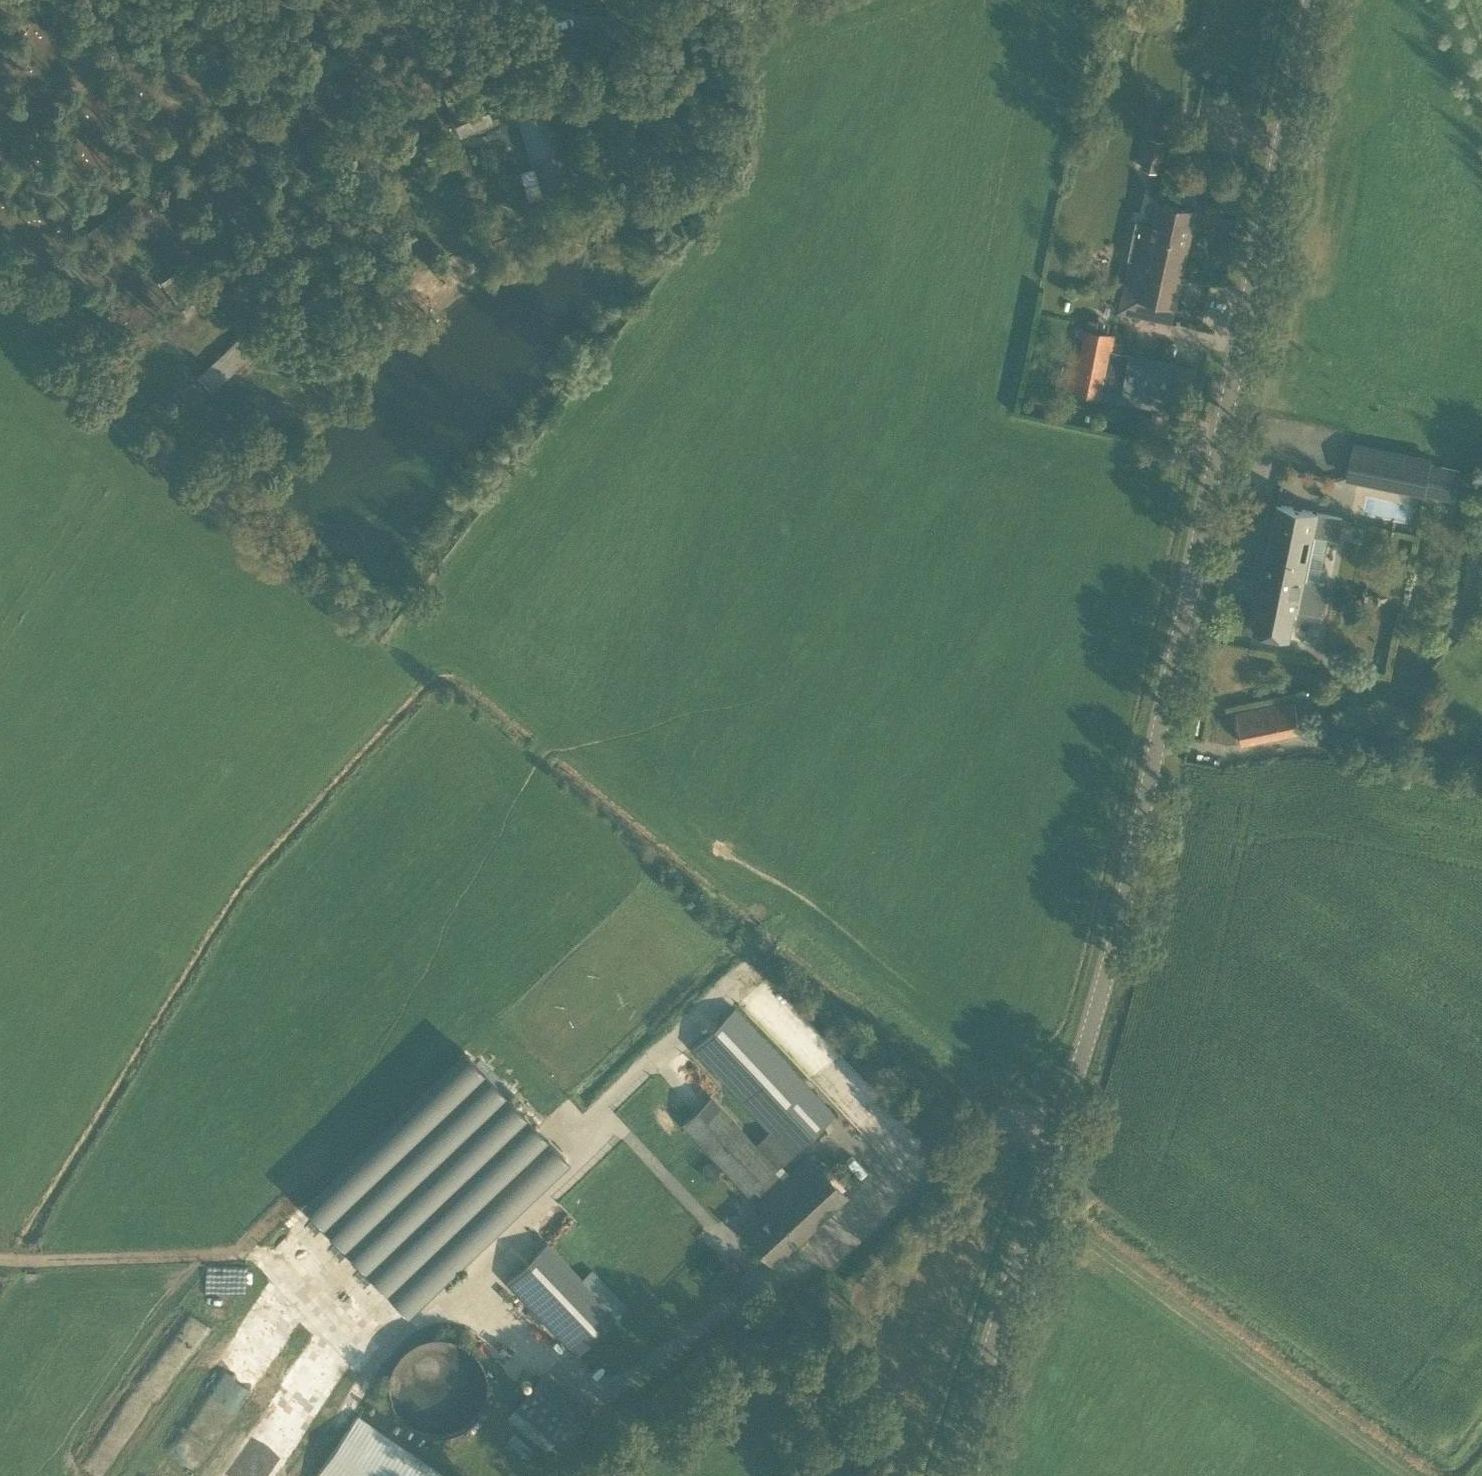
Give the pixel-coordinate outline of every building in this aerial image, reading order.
[(470,128),(499,121),(494,99),(465,106),(470,128)] [(578,182),(553,106),(519,117),(543,193),(578,182)] [(1149,137),(1141,166),(1158,171),(1166,142),(1149,137)] [(524,197),(536,195),(530,167),(519,169),(524,197)] [(1119,312),(1172,323),(1197,208),(1160,200),(1155,224),(1139,221),(1119,312)] [(1177,342),(1193,343),(1194,326),(1178,326),(1177,342)] [(1068,350),(1060,388),(1183,413),(1193,365),(1130,353),(1125,377),(1106,374),(1114,333),(1087,328),(1082,353),(1068,350)] [(226,344),(195,376),(215,396),(246,364),(226,344)] [(1347,476),(1425,491),(1455,497),(1461,469),(1431,462),(1432,459),(1353,444),(1347,476)] [(1370,486),(1369,498),(1416,503),(1417,491),(1370,486)] [(1336,516),(1277,503),(1256,601),(1259,602),(1253,631),(1290,638),(1296,610),(1298,610),(1324,615),(1330,584),(1305,578),(1314,534),(1339,539),(1343,517),(1336,516)] [(1268,709),(1274,737),(1301,731),(1295,703),(1268,709)] [(1242,743),(1274,737),(1268,709),(1236,716),(1242,743)] [(1299,740),(1271,743),(1272,752),(1300,749),(1299,740)] [(770,1129),(755,1143),(710,1096),(682,1122),(749,1194),(754,1189),(763,1197),(757,1202),(768,1214),(746,1235),(773,1263),(847,1194),(809,1154),(783,1178),(775,1169),(777,1167),(793,1153),(834,1114),(734,1007),(692,1046),(770,1129)] [(509,1212),(575,1149),(474,1044),(315,1196),(415,1301),(473,1245),(476,1248),(511,1215),(509,1212)] [(577,1354),(617,1316),(547,1242),(506,1280),(577,1354)] [(484,1418),(462,1340),(392,1359),(414,1437),(484,1418)] [(539,1374),(506,1412),(552,1452),(585,1413),(539,1374)] [(353,1413),(311,1475),(448,1475),(353,1413)]
